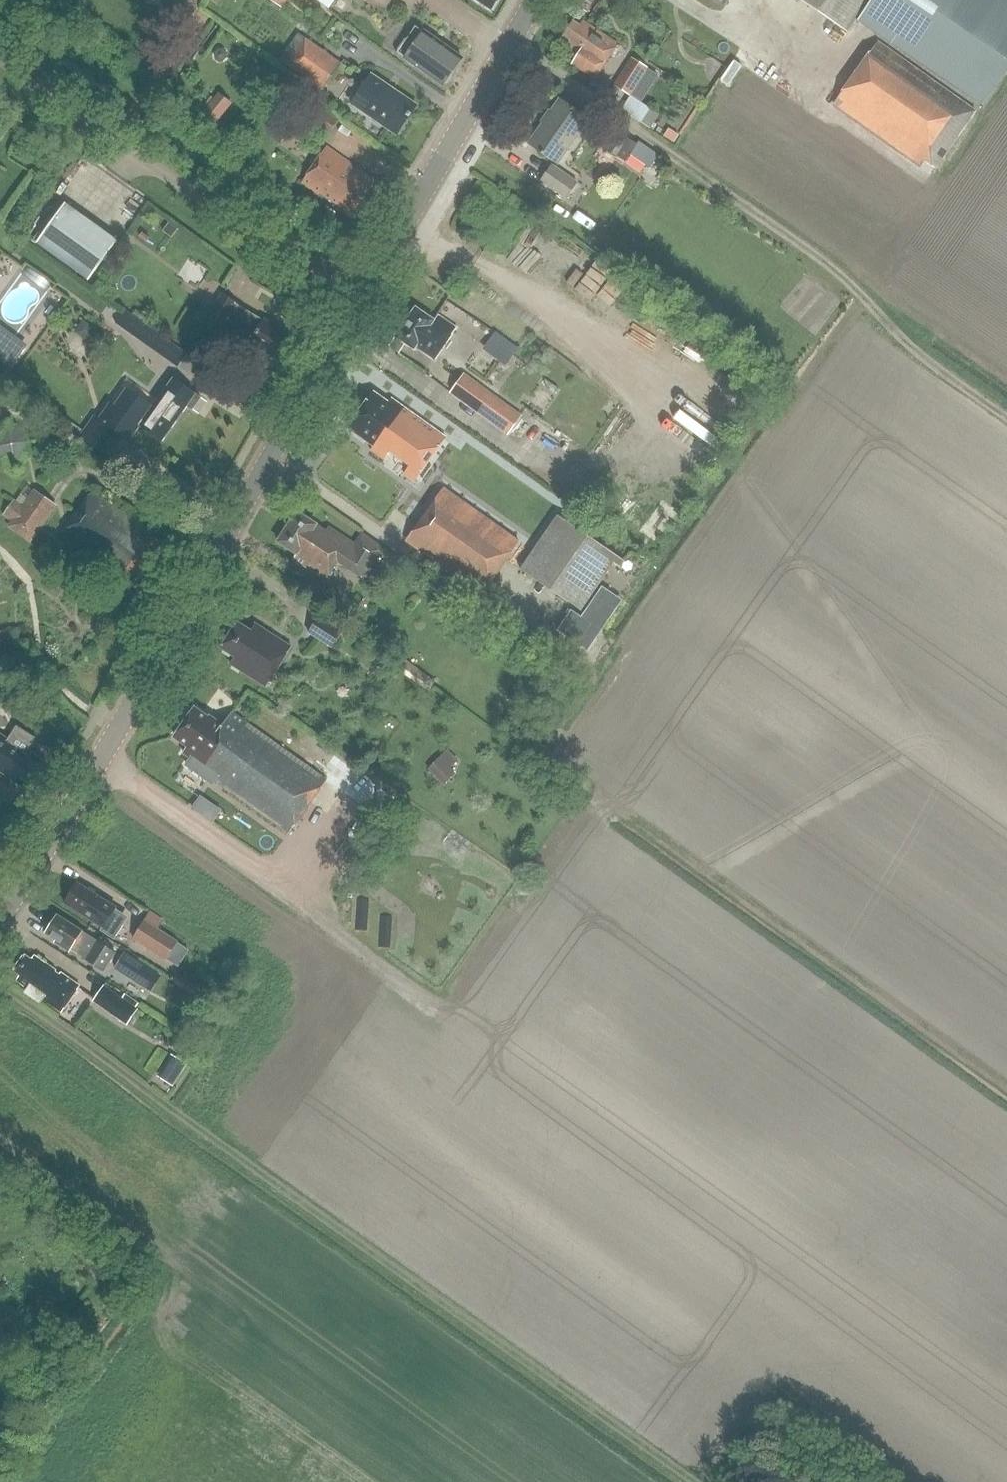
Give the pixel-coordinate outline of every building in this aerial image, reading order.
[(491,9),(497,0),(477,0),(491,9)] [(849,33),(871,0),(799,0),(849,33)] [(859,22),(985,107),(1006,74),(1006,0),(874,0),(859,22)] [(456,50),(415,21),(395,51),(444,85),(464,57),(455,51),(456,50)] [(618,44),(583,21),(580,26),(574,22),(565,36),(570,40),(567,46),(580,54),(573,65),(596,80),(618,44)] [(307,39),(288,63),(324,90),(342,65),(307,39)] [(876,42),(833,104),(920,166),(924,161),(934,168),(974,112),(876,42)] [(632,58),(614,86),(631,96),(648,69),(632,58)] [(355,99),(400,132),(419,106),(374,73),(355,99)] [(230,105),(217,94),(204,111),(217,121),(230,105)] [(589,120),(559,99),(528,144),(557,164),(589,120)] [(330,133),(339,120),(315,103),(305,117),(330,133)] [(641,123),(650,129),(659,116),(650,110),(641,123)] [(679,135),(669,129),(663,138),(673,144),(679,135)] [(627,138),(625,142),(612,134),(603,148),(625,162),(636,144),(627,138)] [(325,148),(301,183),(318,194),(320,192),(347,210),(349,206),(356,211),(375,182),(325,148)] [(550,164),(539,181),(566,198),(577,182),(550,164)] [(90,281),(118,242),(65,204),(37,244),(90,281)] [(335,213),(324,206),(317,218),(327,225),(335,213)] [(0,318),(22,329),(44,288),(22,276),(0,318)] [(226,288),(205,319),(222,331),(223,329),(233,336),(220,355),(253,377),(271,350),(281,357),(296,334),(270,317),(269,320),(241,302),(243,300),(226,288)] [(391,346),(399,352),(405,344),(415,351),(417,347),(435,360),(457,330),(436,315),(432,321),(415,309),(394,338),(396,339),(391,346)] [(125,311),(116,323),(145,344),(154,332),(125,311)] [(94,347),(102,336),(83,323),(75,334),(94,347)] [(12,368),(28,347),(0,327),(0,360),(12,368)] [(496,329),(482,347),(505,364),(519,346),(496,329)] [(169,343),(160,355),(177,367),(186,355),(169,343)] [(509,434),(522,416),(462,374),(449,392),(509,434)] [(111,400),(99,417),(132,440),(141,426),(165,442),(189,407),(197,413),(207,399),(175,377),(157,403),(127,381),(113,401),(111,400)] [(374,392),(348,428),(374,446),(371,450),(384,460),(390,451),(412,467),(435,434),(444,441),(446,438),(391,399),(389,403),(374,392)] [(8,420),(0,431),(0,459),(18,471),(38,440),(8,420)] [(579,480),(572,489),(580,494),(586,485),(579,480)] [(31,545),(58,506),(28,485),(17,502),(14,500),(2,516),(11,522),(7,528),(31,545)] [(442,488),(405,543),(480,595),(518,540),(442,488)] [(161,561),(154,555),(164,542),(94,491),(60,536),(105,569),(104,571),(112,577),(129,589),(140,574),(148,579),(161,561)] [(361,532),(358,539),(355,542),(329,526),(326,530),(297,512),(277,542),(296,555),(293,560),(324,581),(336,562),(365,581),(380,558),(396,569),(402,560),(361,532)] [(537,547),(521,571),(582,612),(614,564),(621,568),(625,562),(558,516),(537,547)] [(572,611),(558,631),(588,652),(602,631),(596,627),(617,596),(603,587),(583,618),(572,611)] [(332,649),(343,632),(319,616),(318,617),(308,633),(332,649)] [(290,647),(257,625),(253,631),(239,621),(222,648),(239,658),(235,665),(265,685),(290,647)] [(326,779),(232,710),(223,723),(211,714),(208,717),(195,707),(175,735),(188,745),(184,750),(206,767),(204,770),(287,832),(326,779)] [(10,740),(0,734),(0,767),(13,775),(12,777),(29,788),(46,762),(29,751),(28,752),(10,740)] [(449,750),(428,769),(444,785),(456,774),(451,769),(456,763),(456,762),(458,760),(449,750)] [(352,796),(365,778),(351,768),(339,786),(352,796)] [(117,907),(79,882),(76,886),(74,885),(70,892),(72,893),(65,903),(100,926),(109,912),(112,914),(117,907)] [(150,913),(145,920),(159,929),(163,922),(164,920),(150,911),(150,913)] [(73,949),(81,954),(104,969),(115,952),(59,915),(57,917),(55,916),(51,922),(53,924),(48,932),(58,939),(57,941),(72,951),(73,949)] [(179,942),(145,920),(133,939),(166,961),(179,942)] [(125,953),(115,969),(133,980),(143,964),(125,953)] [(17,980),(29,988),(26,992),(41,1003),(44,998),(63,1011),(81,986),(47,962),(45,964),(36,957),(34,960),(25,954),(15,969),(22,974),(17,980)] [(102,986),(92,1001),(126,1024),(136,1008),(102,986)] [(173,1054),(160,1076),(174,1084),(187,1063),(173,1054)] [(0,1196),(0,1201),(10,1208),(17,1198),(5,1189),(0,1196)] [(47,1226),(40,1236),(45,1240),(52,1231),(47,1226)]
